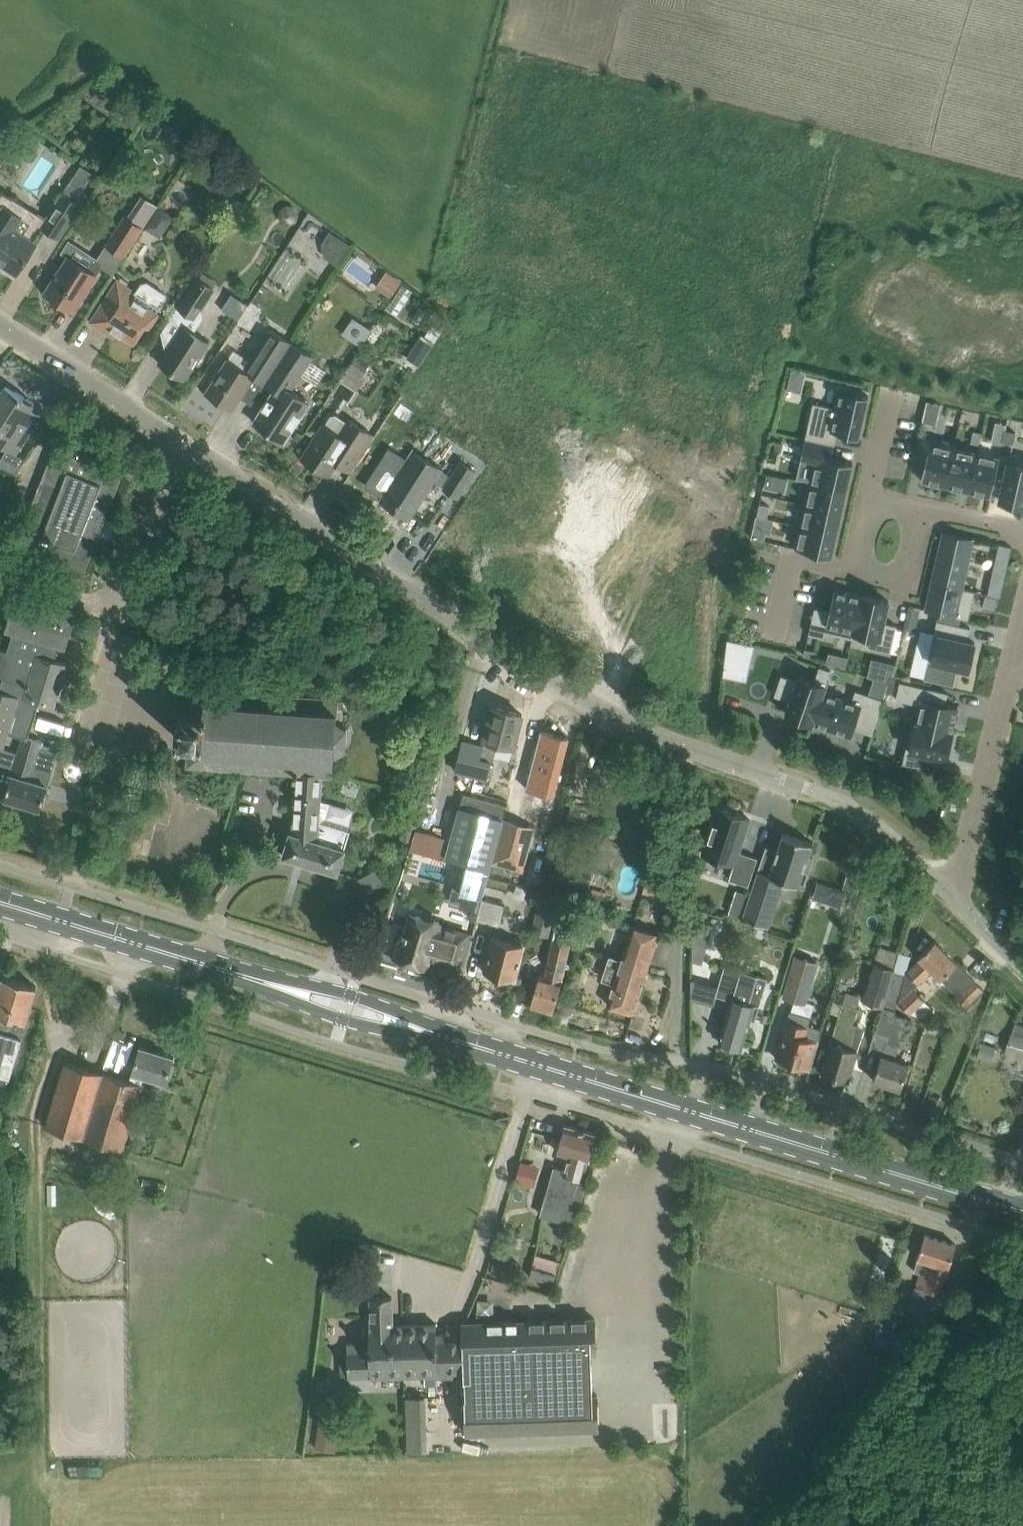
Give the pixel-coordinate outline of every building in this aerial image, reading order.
[(134,104),(124,120),(134,126),(144,111),(134,104)] [(183,124),(168,128),(170,137),(176,141),(187,139),(183,124)] [(42,226),(59,238),(87,194),(72,185),(66,195),(63,193),(42,226)] [(17,274),(41,236),(27,227),(26,229),(14,221),(18,215),(0,203),(0,263),(17,274)] [(160,204),(146,226),(161,236),(175,214),(160,204)] [(108,242),(124,253),(146,219),(130,207),(108,242)] [(323,254),(337,263),(350,244),(329,230),(321,242),(323,254)] [(61,251),(68,256),(45,292),(50,295),(47,298),(57,304),(59,301),(74,311),(106,261),(70,238),(61,251)] [(202,271),(180,305),(197,317),(220,282),(202,271)] [(381,271),(375,288),(393,295),(399,277),(381,271)] [(112,287),(101,303),(114,312),(106,325),(107,325),(118,333),(134,343),(146,325),(150,328),(159,313),(161,310),(167,301),(166,294),(147,282),(142,282),(138,288),(133,284),(119,275),(112,287)] [(351,316),(341,333),(360,344),(370,328),(351,316)] [(184,323),(166,350),(159,362),(185,380),(196,363),(211,340),(184,323)] [(216,376),(205,393),(232,410),(241,396),(253,377),(263,384),(263,385),(274,368),(276,364),(291,342),(269,328),(255,351),(250,358),(244,367),(228,357),(216,376)] [(408,359),(419,366),(435,342),(424,335),(408,359)] [(265,405),(254,422),(284,441),(287,437),(295,425),(302,414),(308,404),(307,400),(290,389),(299,376),(313,356),(292,342),(278,362),(265,382),(278,391),(275,396),(272,393),(265,405)] [(379,358),(361,346),(340,376),(358,389),(379,358)] [(16,453),(41,415),(30,409),(34,403),(6,384),(0,393),(0,443),(16,453)] [(859,436),(868,395),(841,389),(837,408),(813,402),(805,439),(834,445),(837,431),(859,436)] [(331,413),(302,458),(328,475),(336,462),(348,470),(358,454),(372,433),(349,418),(348,420),(336,413),(331,413)] [(995,428),(993,441),(1001,443),(1004,430),(995,428)] [(1005,428),(1003,440),(1013,443),(1016,431),(1005,428)] [(975,431),(972,443),(980,445),(983,433),(975,431)] [(919,435),(913,464),(924,466),(921,480),(945,485),(955,444),(920,436),(921,435),(919,435)] [(847,491),(853,462),(831,457),(834,445),(805,439),(801,457),(816,461),(811,483),(847,491)] [(955,444),(945,485),(969,491),(978,452),(955,447),(956,444),(955,444)] [(85,570),(122,475),(54,448),(17,543),(85,570)] [(120,448),(116,459),(127,463),(131,452),(120,448)] [(393,508),(410,518),(437,476),(447,482),(444,488),(458,497),(475,470),(461,461),(452,475),(441,469),(442,468),(413,450),(381,499),(385,502),(385,505),(391,508),(393,508)] [(978,452),(969,491),(990,496),(1000,452),(999,457),(978,452)] [(990,496),(991,496),(992,490),(1002,492),(1000,500),(1022,505),(1022,456),(1011,453),(1010,455),(1000,452),(990,496)] [(647,486),(596,457),(549,538),(601,567),(647,486)] [(812,483),(811,483),(807,504),(842,512),(847,491),(812,483)] [(801,525),(837,534),(842,512),(807,504),(801,525)] [(837,534),(801,525),(796,548),(818,553),(832,556),(837,534)] [(751,537),(763,540),(766,530),(753,528),(751,537)] [(945,533),(934,581),(961,587),(972,539),(945,533)] [(934,581),(927,609),(968,619),(975,590),(961,587),(934,581)] [(991,581),(988,595),(999,597),(1002,584),(991,581)] [(852,638),(863,594),(862,594),(862,595),(834,589),(829,610),(815,607),(809,634),(825,637),(826,632),(852,638)] [(884,622),(889,600),(863,594),(852,638),(853,638),(855,631),(871,635),(868,646),(891,651),(897,625),(884,622)] [(994,608),(996,598),(986,596),(984,606),(994,608)] [(67,663),(50,658),(54,644),(66,648),(76,615),(15,597),(5,629),(13,632),(7,650),(0,648),(0,677),(3,678),(0,688),(0,745),(4,746),(8,732),(23,737),(24,735),(28,736),(31,727),(32,727),(37,711),(36,711),(39,702),(54,707),(67,663)] [(906,617),(904,628),(915,631),(918,620),(906,617)] [(928,659),(924,677),(954,684),(958,666),(969,669),(975,642),(967,640),(970,627),(937,619),(928,659)] [(728,639),(725,657),(749,662),(754,645),(728,639)] [(813,721),(823,691),(830,669),(819,666),(814,681),(799,676),(798,680),(781,675),(774,695),(791,700),(786,713),(813,722),(813,721)] [(921,704),(917,723),(952,731),(958,706),(945,703),(948,692),(900,681),(900,682),(896,698),(921,704)] [(188,763),(297,771),(323,773),(323,771),(331,772),(333,754),(345,749),(347,726),(335,721),(337,698),(194,687),(192,711),(179,710),(177,738),(190,739),(188,763)] [(823,691),(813,721),(851,734),(853,727),(872,734),(884,699),(856,690),(852,701),(823,691)] [(482,746),(480,756),(492,760),(497,741),(514,745),(522,713),(493,706),(482,746)] [(917,723),(912,722),(903,763),(936,768),(939,756),(947,758),(953,731),(952,731),(917,723)] [(541,731),(526,790),(553,797),(568,739),(541,731)] [(37,763),(43,741),(28,736),(24,735),(23,737),(5,797),(41,808),(48,785),(53,767),(37,763)] [(462,740),(454,771),(487,779),(492,760),(480,756),(482,746),(462,740)] [(297,771),(295,803),(320,805),(321,799),(323,773),(297,771)] [(463,793),(446,857),(468,863),(460,892),(482,898),(491,863),(503,817),(506,805),(463,793)] [(320,805),(295,803),(293,832),(290,831),(287,841),(282,855),(287,857),(338,872),(344,853),(351,831),(351,830),(341,827),(327,823),(319,820),(320,805)] [(596,805),(592,821),(603,823),(607,808),(596,805)] [(750,818),(718,808),(703,853),(734,863),(729,879),(749,885),(758,857),(739,851),(750,818)] [(406,817),(400,836),(410,840),(416,821),(406,817)] [(535,827),(503,817),(491,863),(524,871),(535,827)] [(813,844),(813,843),(783,833),(782,834),(783,834),(770,874),(758,869),(742,917),(769,926),(784,880),(785,880),(785,879),(797,883),(797,884),(799,885),(800,883),(799,883),(803,871),(808,872),(809,873),(814,858),(808,856),(812,844),(813,844)] [(848,871),(844,889),(859,893),(864,875),(848,871)] [(819,881),(814,896),(827,900),(832,885),(819,881)] [(541,896),(532,930),(549,934),(558,900),(541,896)] [(478,920),(500,926),(506,904),(484,898),(478,920)] [(401,935),(395,957),(400,958),(401,960),(404,962),(406,963),(409,963),(411,962),(427,967),(429,958),(459,966),(468,933),(439,925),(440,922),(410,913),(404,933),(403,933),(402,935),(401,935)] [(537,985),(531,1004),(553,1010),(559,991),(575,923),(564,921),(558,919),(554,935),(545,974),(541,973),(537,985)] [(610,955),(609,959),(603,978),(614,982),(607,1003),(634,1012),(658,933),(632,925),(622,958),(610,955)] [(489,952),(484,971),(497,974),(499,979),(508,981),(512,978),(515,979),(520,960),(526,939),(522,938),(521,943),(493,936),(489,952)] [(877,962),(865,1001),(883,1006),(886,1007),(897,968),(902,952),(904,945),(884,939),(877,962)] [(913,987),(919,983),(932,969),(941,978),(957,962),(935,940),(919,956),(921,958),(908,972),(899,1001),(911,1012),(925,999),(913,987)] [(697,988),(732,999),(719,1040),(722,1041),(723,1045),(733,1048),(736,1046),(742,1047),(751,1017),(755,1019),(760,1000),(767,978),(727,965),(730,955),(709,949),(697,988)] [(785,995),(807,1001),(820,959),(811,957),(811,954),(798,950),(785,995)] [(4,1095),(36,986),(3,976),(0,987),(0,1094),(4,1095)] [(960,993),(957,996),(966,1005),(968,1003),(978,994),(983,988),(981,986),(974,979),(960,993)] [(844,997),(838,1018),(822,1071),(821,1072),(849,1080),(849,1079),(858,1049),(850,1047),(857,1024),(853,1023),(858,1007),(858,1002),(844,997)] [(870,1052),(881,1056),(882,1053),(883,1054),(887,1041),(899,1045),(905,1026),(908,1019),(908,1016),(896,1013),(897,1010),(885,1007),(883,1006),(870,1052)] [(782,1039),(776,1058),(796,1064),(797,1068),(804,1070),(807,1067),(809,1068),(815,1049),(818,1040),(803,1035),(807,1022),(809,1015),(791,1009),(782,1039)] [(1016,1022),(1012,1033),(1022,1037),(1022,1024),(1016,1022)] [(1012,1033),(1006,1051),(1022,1057),(1022,1037),(1012,1033)] [(882,1053),(881,1056),(874,1079),(901,1087),(910,1059),(896,1055),(899,1045),(887,1041),(883,1054),(882,1053)] [(66,1061),(60,1080),(45,1129),(121,1151),(143,1079),(165,1085),(174,1056),(139,1046),(129,1080),(66,1061)] [(565,1172),(583,1178),(596,1134),(565,1125),(557,1151),(570,1155),(565,1172)] [(517,1162),(512,1181),(531,1186),(536,1166),(517,1162)] [(544,1209),(576,1218),(583,1190),(551,1182),(544,1209)] [(912,1300),(937,1307),(956,1244),(925,1234),(917,1262),(930,1266),(927,1278),(919,1275),(915,1288),(912,1300)] [(533,1267),(530,1278),(554,1285),(557,1274),(533,1267)] [(370,1378),(403,1377),(402,1324),(393,1325),(392,1297),(371,1297),(371,1325),(369,1325),(370,1343),(347,1343),(349,1377),(370,1376),(370,1378)] [(907,1320),(931,1326),(935,1313),(911,1306),(907,1320)] [(464,1333),(465,1368),(467,1434),(599,1429),(598,1395),(594,1395),(592,1353),(597,1353),(596,1318),(464,1322),(464,1333)] [(436,1369),(465,1368),(464,1333),(437,1333),(436,1323),(402,1324),(403,1377),(436,1376),(436,1369)] [(422,1395),(402,1396),(404,1450),(424,1449),(422,1395)] [(319,1424),(315,1449),(336,1452),(340,1427),(319,1424)]
